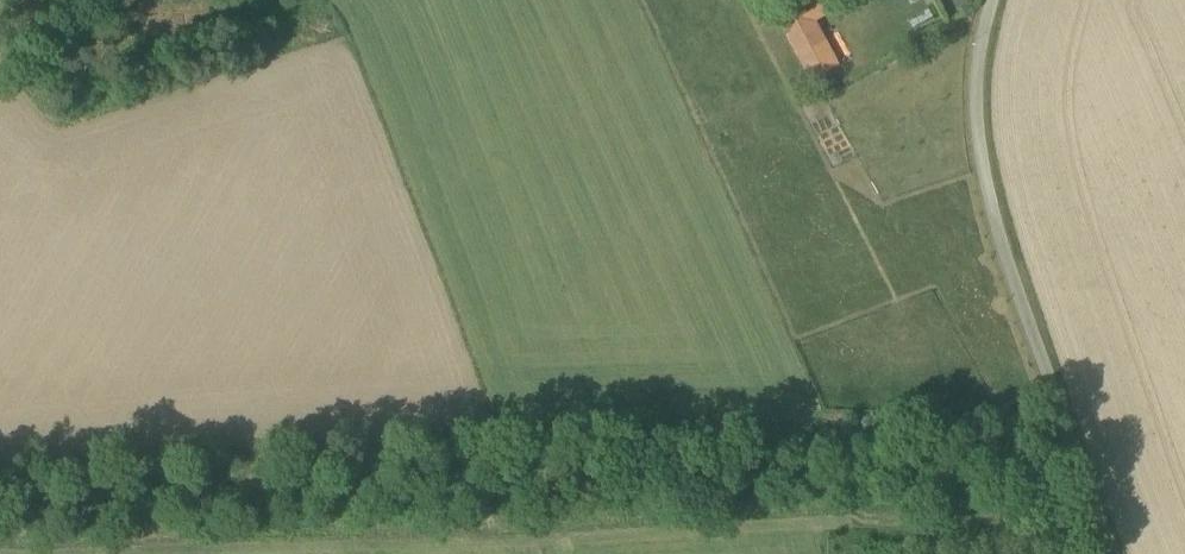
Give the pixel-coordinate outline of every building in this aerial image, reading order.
[(816,23),(840,10),(834,0),(786,0),(773,7),(811,81),(838,66),(816,23)]
